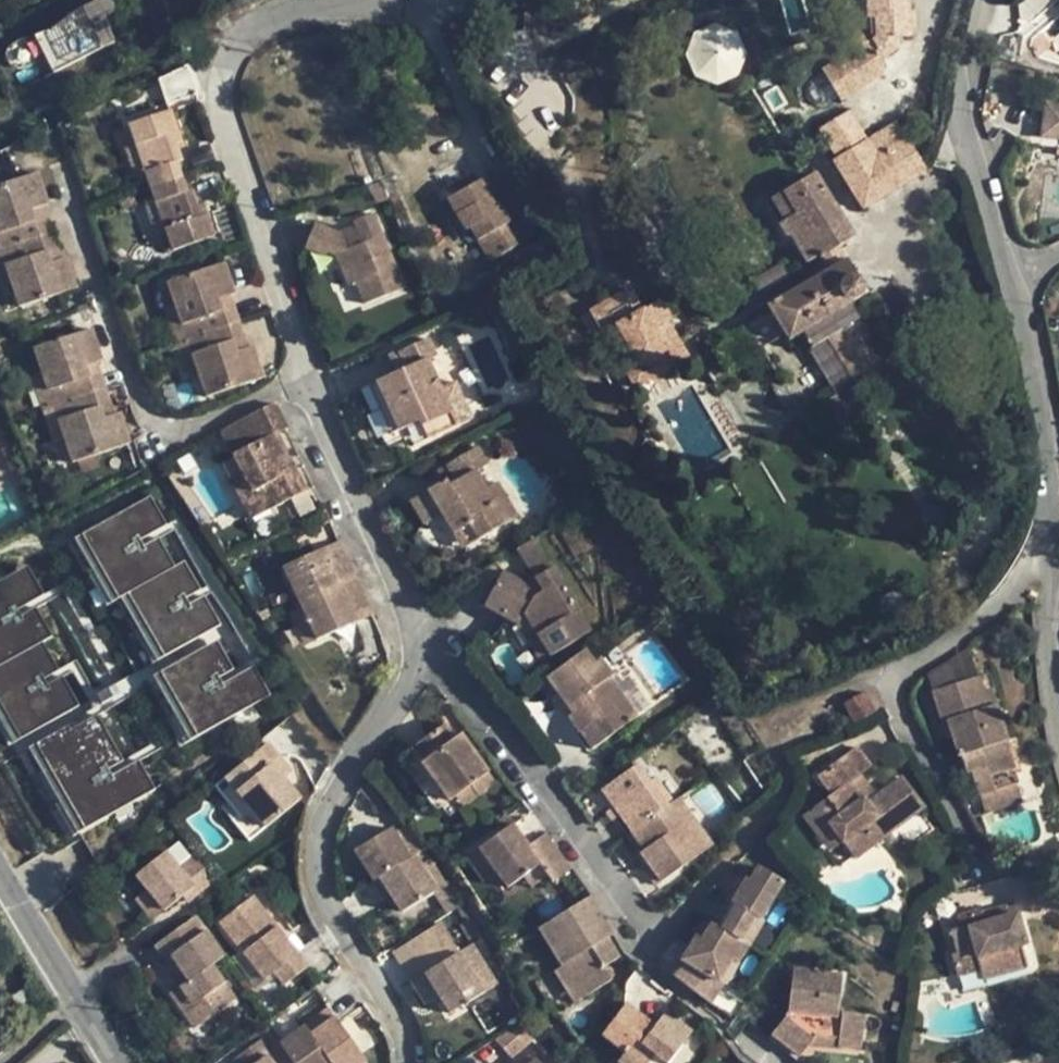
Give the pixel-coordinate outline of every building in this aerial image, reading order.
[(53,71),(121,40),(102,0),(100,0),(34,31),(53,71)] [(868,17),(870,18),(876,18),(876,38),(871,41),(867,44),(862,35),(850,42),(855,51),(823,70),(824,73),(839,99),(841,101),(882,77),(882,58),(898,50),(897,37),(910,36),(909,0),(868,0),(868,17)] [(226,17),(215,25),(220,32),(231,24),(226,17)] [(745,54),(736,33),(715,26),(695,36),(688,56),(697,76),(716,84),(737,75),(745,54)] [(1037,58),(1050,48),(1051,47),(1051,45),(1050,43),(1041,32),(1032,39),(1030,48),(1037,58)] [(196,94),(186,66),(158,80),(167,105),(196,94)] [(827,106),(839,99),(824,73),(812,80),(808,83),(807,85),(806,88),(805,93),(806,98),(808,101),(811,104),(813,106),(817,107),(821,107),(824,107),(827,106)] [(1045,105),(1041,138),(1058,141),(1058,107),(1045,105)] [(151,188),(182,177),(176,161),(170,146),(176,144),(182,142),(170,112),(129,127),(136,146),(146,174),(151,188)] [(904,142),(875,159),(866,143),(847,112),(816,130),(863,207),(922,172),(904,142)] [(875,159),(904,142),(894,125),(866,143),(875,159)] [(170,146),(176,161),(182,159),(176,144),(170,146)] [(146,174),(136,146),(124,151),(134,179),(146,174)] [(30,210),(43,206),(48,204),(38,174),(0,188),(0,251),(52,232),(47,219),(35,223),(30,210)] [(187,193),(182,177),(151,188),(156,202),(165,230),(172,249),(214,234),(204,205),(198,207),(193,209),(187,193)] [(806,260),(818,253),(820,255),(850,237),(815,178),(769,205),(786,234),(791,236),(806,260)] [(382,182),(367,186),(379,203),(389,200),(382,182)] [(492,205),(479,182),(448,199),(466,231),(472,228),(491,261),(516,247),(504,226),(509,224),(501,208),(495,211),(492,205)] [(193,191),(187,193),(193,209),(198,207),(193,191)] [(132,194),(119,199),(124,211),(137,206),(132,194)] [(154,234),(165,230),(156,202),(144,205),(154,234)] [(35,223),(47,219),(43,206),(30,210),(35,223)] [(344,237),(334,233),(316,226),(307,249),(324,256),(327,251),(336,255),(349,287),(356,283),(365,305),(404,289),(373,213),(354,222),(355,225),(358,231),(344,237)] [(358,231),(355,225),(334,233),(344,237),(358,231)] [(67,259),(62,261),(49,265),(44,252),(57,247),(52,232),(0,251),(0,255),(11,284),(19,307),(76,288),(67,259)] [(559,252),(548,233),(520,249),(531,269),(559,252)] [(49,265),(62,261),(57,247),(44,252),(49,265)] [(1,288),(11,284),(0,255),(0,285),(1,288)] [(840,397),(829,403),(841,423),(862,411),(852,394),(889,371),(850,304),(862,296),(845,264),(770,309),(788,339),(802,331),(811,347),(830,337),(858,385),(840,397)] [(239,323),(234,309),(222,313),(217,300),(230,295),(235,294),(225,265),(167,285),(174,308),(186,341),(239,323)] [(689,357),(668,321),(671,319),(662,302),(644,312),(631,290),(591,313),(603,335),(617,327),(640,365),(625,373),(634,388),(648,380),(644,373),(671,357),(675,365),(689,357)] [(222,313),(234,309),(230,295),(217,300),(222,313)] [(174,308),(164,311),(176,344),(186,341),(174,308)] [(249,351),(236,355),(232,342),(244,338),(239,323),(186,341),(198,374),(206,398),(263,378),(254,349),(249,351)] [(106,388),(101,375),(88,379),(84,366),(96,361),(101,359),(91,330),(33,350),(41,373),(52,407),(106,388)] [(830,337),(811,347),(840,397),(858,385),(830,337)] [(236,355),(249,351),(244,338),(232,342),(236,355)] [(472,419),(455,381),(440,388),(428,361),(437,357),(427,338),(399,352),(406,368),(376,382),(399,432),(421,422),(428,439),(472,419)] [(186,341),(176,344),(188,378),(198,374),(186,341)] [(644,373),(648,380),(675,365),(671,357),(644,373)] [(88,379),(101,375),(96,361),(84,366),(88,379)] [(41,373),(31,376),(43,410),(52,407),(41,373)] [(399,432),(376,382),(368,386),(391,436),(399,432)] [(130,443),(120,415),(115,416),(102,421),(98,407),(110,403),(106,388),(52,407),(64,440),(72,463),(77,461),(95,455),(130,443)] [(102,421),(115,416),(110,403),(98,407),(102,421)] [(278,434),(287,429),(274,403),(220,431),(242,474),(252,493),(259,490),(270,511),(307,492),(278,434)] [(52,407),(43,410),(54,444),(64,440),(52,407)] [(494,503),(486,490),(475,472),(488,465),(477,446),(446,464),(453,476),(427,490),(442,516),(453,534),(470,526),(479,540),(503,526),(491,505),(494,503)] [(9,454),(0,458),(0,475),(15,469),(9,454)] [(95,455),(77,461),(81,473),(99,467),(95,455)] [(251,520),(270,511),(259,490),(252,493),(242,474),(231,480),(251,520)] [(494,503),(491,505),(503,526),(518,517),(497,482),(486,490),(494,503)] [(409,501),(425,526),(442,516),(427,490),(409,501)] [(150,500),(71,543),(105,607),(117,601),(172,571),(156,541),(141,549),(138,543),(165,528),(150,500)] [(470,526),(453,534),(463,550),(479,540),(470,526)] [(286,540),(296,563),(304,559),(293,537),(286,540)] [(519,625),(524,614),(551,657),(590,632),(578,613),(580,612),(536,540),(518,550),(535,578),(525,584),(502,572),(484,606),(519,625)] [(283,569),(300,604),(316,639),(356,621),(353,615),(359,611),(369,607),(340,543),(304,559),(296,563),(283,569)] [(172,571),(117,601),(153,664),(219,628),(203,599),(187,608),(183,601),(198,592),(183,565),(172,571)] [(0,583),(0,668),(39,646),(49,641),(33,613),(13,624),(8,615),(39,598),(24,570),(0,583)] [(292,607),(308,643),(316,639),(300,604),(292,607)] [(359,611),(353,615),(356,621),(363,618),(359,611)] [(214,644),(149,681),(185,746),(268,699),(252,670),(218,689),(214,681),(230,673),(214,644)] [(0,668),(0,733),(10,749),(77,710),(60,680),(44,690),(40,683),(56,674),(39,646),(0,668)] [(607,681),(612,676),(600,659),(594,663),(584,650),(547,678),(573,713),(569,716),(593,750),(634,719),(607,681)] [(990,690),(982,692),(977,677),(932,692),(946,740),(951,738),(958,759),(962,758),(967,775),(971,774),(979,799),(992,795),(991,791),(1016,783),(1005,743),(1006,743),(990,690)] [(854,724),(875,713),(863,693),(843,703),(854,724)] [(65,730),(25,753),(74,838),(153,794),(136,765),(105,782),(101,775),(120,764),(94,719),(67,735),(65,730)] [(400,757),(438,810),(455,798),(470,786),(477,795),(495,782),(460,735),(454,739),(444,725),(400,757)] [(272,765),(280,759),(268,744),(226,779),(265,826),(299,798),(282,777),(272,765)] [(827,822),(843,843),(856,861),(881,843),(894,859),(933,831),(919,814),(925,809),(900,777),(875,796),(859,776),(871,767),(856,747),(818,776),(832,794),(827,797),(839,813),(827,822)] [(280,759),(272,765),(282,777),(290,771),(280,759)] [(639,764),(602,791),(614,808),(619,816),(630,831),(667,805),(650,782),(639,764)] [(670,803),(673,801),(657,777),(650,782),(667,805),(670,803)] [(992,795),(979,799),(984,814),(1022,803),(1016,783),(991,791),(992,795)] [(477,795),(470,786),(455,798),(461,806),(477,795)] [(678,797),(673,801),(670,803),(683,822),(692,815),(678,797)] [(839,813),(827,797),(803,816),(830,852),(843,843),(827,822),(839,813)] [(670,803),(667,805),(630,831),(644,850),(640,853),(661,883),(713,846),(692,815),(683,822),(670,803)] [(614,808),(606,814),(611,821),(619,816),(614,808)] [(410,822),(394,832),(410,857),(414,854),(426,847),(410,822)] [(507,889),(524,877),(541,865),(548,876),(553,883),(571,870),(545,834),(529,846),(512,824),(465,858),(483,883),(496,874),(507,889)] [(410,857),(394,832),(391,827),(354,851),(372,879),(378,876),(410,857)] [(644,850),(630,831),(624,836),(638,855),(640,853),(644,850)] [(1058,841),(1054,845),(1049,850),(1048,853),(1045,857),(1044,862),(1058,860),(1058,841)] [(214,881),(194,855),(178,868),(167,853),(136,878),(147,890),(163,910),(183,895),(188,902),(214,881)] [(389,893),(402,913),(438,890),(414,854),(410,857),(378,876),(389,893)] [(541,865),(524,877),(532,887),(548,876),(541,865)] [(721,930),(740,941),(754,918),(759,920),(783,882),(759,867),(748,883),(745,881),(731,904),(736,906),(721,930)] [(389,893),(378,876),(372,879),(370,881),(381,898),(389,893)] [(435,895),(447,914),(465,903),(453,884),(435,895)] [(163,910),(147,890),(134,900),(151,920),(163,910)] [(607,940),(600,928),(608,923),(590,896),(538,929),(562,967),(607,940)] [(220,923),(243,953),(263,979),(274,972),(284,984),(308,966),(253,898),(220,923)] [(1016,914),(1013,903),(980,912),(984,923),(1016,914)] [(1026,948),(1016,914),(984,923),(980,912),(980,909),(957,917),(960,927),(950,930),(957,954),(953,954),(964,993),(986,987),(984,980),(1025,968),(1020,949),(1026,948)] [(211,965),(224,955),(197,917),(155,948),(182,986),(170,995),(194,1029),(214,1015),(235,1000),(211,965)] [(469,940),(483,932),(474,918),(460,926),(469,940)] [(759,920),(754,918),(740,941),(747,946),(762,922),(759,920)] [(607,940),(615,934),(608,923),(600,928),(607,940)] [(412,981),(424,973),(458,952),(441,925),(394,954),(412,981)] [(711,925),(701,942),(695,939),(672,977),(709,1005),(723,984),(719,982),(731,960),(737,963),(747,946),(740,941),(721,930),(711,925)] [(619,958),(607,940),(562,967),(582,999),(610,982),(602,969),(619,958)] [(473,943),(458,952),(424,973),(440,999),(449,1013),(498,982),(473,943)] [(263,979),(243,953),(235,959),(256,985),(263,979)] [(723,984),(726,986),(739,964),(737,963),(731,960),(719,982),(723,984)] [(562,967),(554,972),(574,1004),(582,999),(562,967)] [(800,1057),(809,1045),(817,1035),(839,1037),(837,1047),(861,1050),(866,1015),(838,1012),(843,975),(793,968),(787,1013),(786,1016),(771,1035),(800,1057)] [(440,999),(424,973),(412,981),(427,1006),(440,999)] [(626,1005),(603,1037),(624,1053),(635,1040),(642,1045),(655,1027),(626,1005)] [(655,1055),(665,1062),(668,1062),(692,1033),(666,1013),(655,1027),(642,1045),(635,1040),(624,1053),(618,1062),(619,1062),(649,1062),(655,1055)] [(214,1015),(194,1029),(203,1042),(223,1028),(214,1015)] [(360,1054),(333,1017),(309,1035),(303,1026),(279,1043),(293,1062),(347,1062),(360,1054)] [(888,1022),(886,1034),(896,1036),(898,1024),(888,1022)] [(514,1056),(537,1036),(525,1023),(503,1043),(514,1056)] [(279,1043),(271,1032),(233,1059),(236,1062),(293,1062),(279,1043)] [(817,1035),(809,1045),(837,1049),(837,1047),(839,1037),(817,1035)] [(347,1062),(365,1062),(366,1062),(360,1054),(347,1062)]
